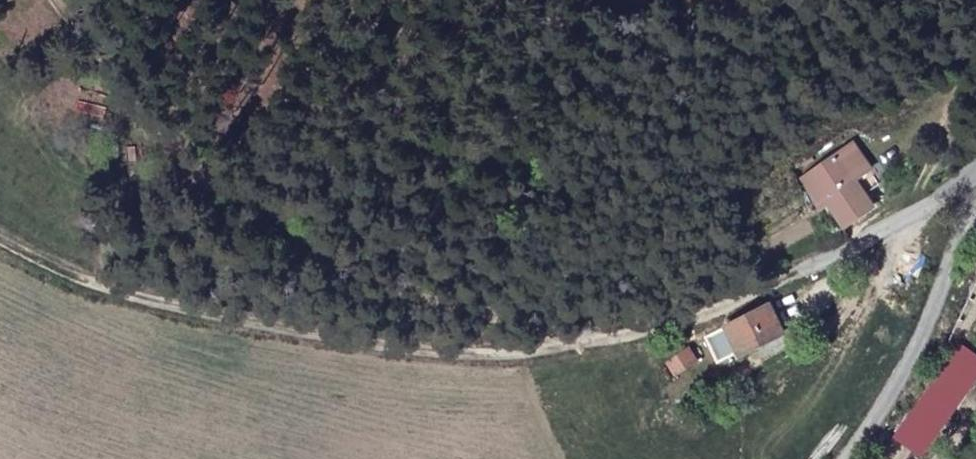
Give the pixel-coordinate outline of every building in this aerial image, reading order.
[(879,160),(863,133),(813,169),(830,192),(839,186),(857,214),(885,196),(866,168),(879,160)] [(741,322),(758,346),(784,328),(769,304),(741,322)] [(748,352),(758,346),(741,322),(733,328),(748,352)] [(956,356),(899,450),(914,458),(934,458),(975,388),(975,366),(956,356)]
